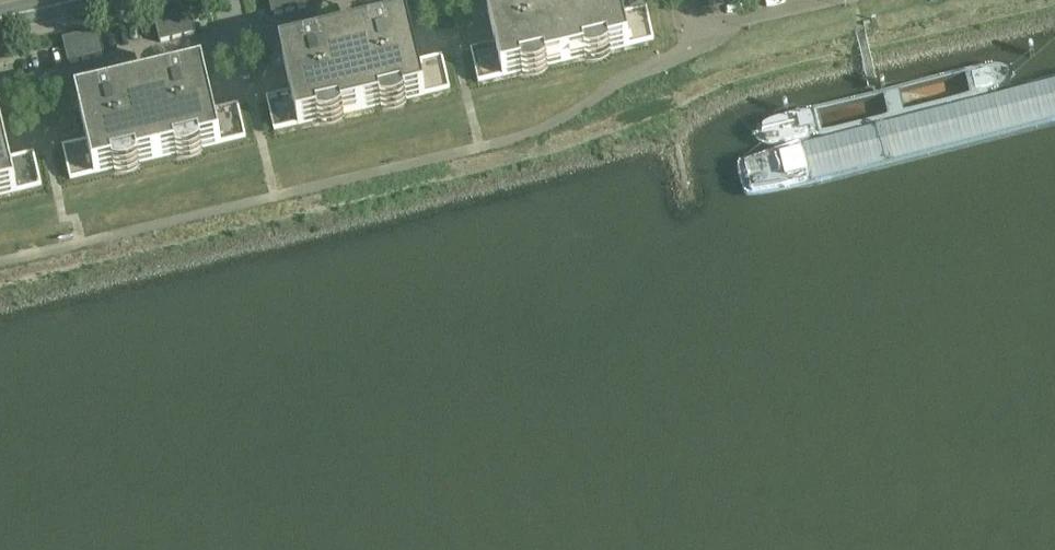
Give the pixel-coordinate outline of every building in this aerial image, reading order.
[(272,16),(284,13),(281,0),(268,0),(272,16)] [(284,13),(296,11),(294,0),(281,0),(284,13)] [(296,11),(308,8),(306,0),(294,0),(296,11)] [(472,58),(478,84),(655,42),(648,16),(624,22),(618,0),(504,0),(485,4),(487,14),(496,52),(472,58)] [(177,12),(183,38),(195,35),(189,9),(177,12)] [(165,15),(171,40),(183,38),(177,12),(165,15)] [(153,18),(159,43),(171,40),(165,15),(153,18)] [(292,101),(267,107),(273,132),(450,90),(444,65),(419,71),(410,33),(407,23),(383,29),(383,28),(367,32),(321,43),(304,47),(280,53),(283,63),(292,101)] [(86,34),(92,59),(104,56),(98,31),(86,34)] [(74,37),(80,62),(92,59),(86,34),(74,37)] [(62,39),(68,65),(80,62),(74,37),(62,39)] [(88,149),(64,155),(70,181),(247,139),(240,113),(216,119),(207,81),(206,81),(204,71),(180,77),(163,81),(164,81),(117,92),(101,96),(77,102),(79,112),(88,149)] [(42,187),(36,162),(11,167),(2,130),(0,121),(0,197),(42,187)]
